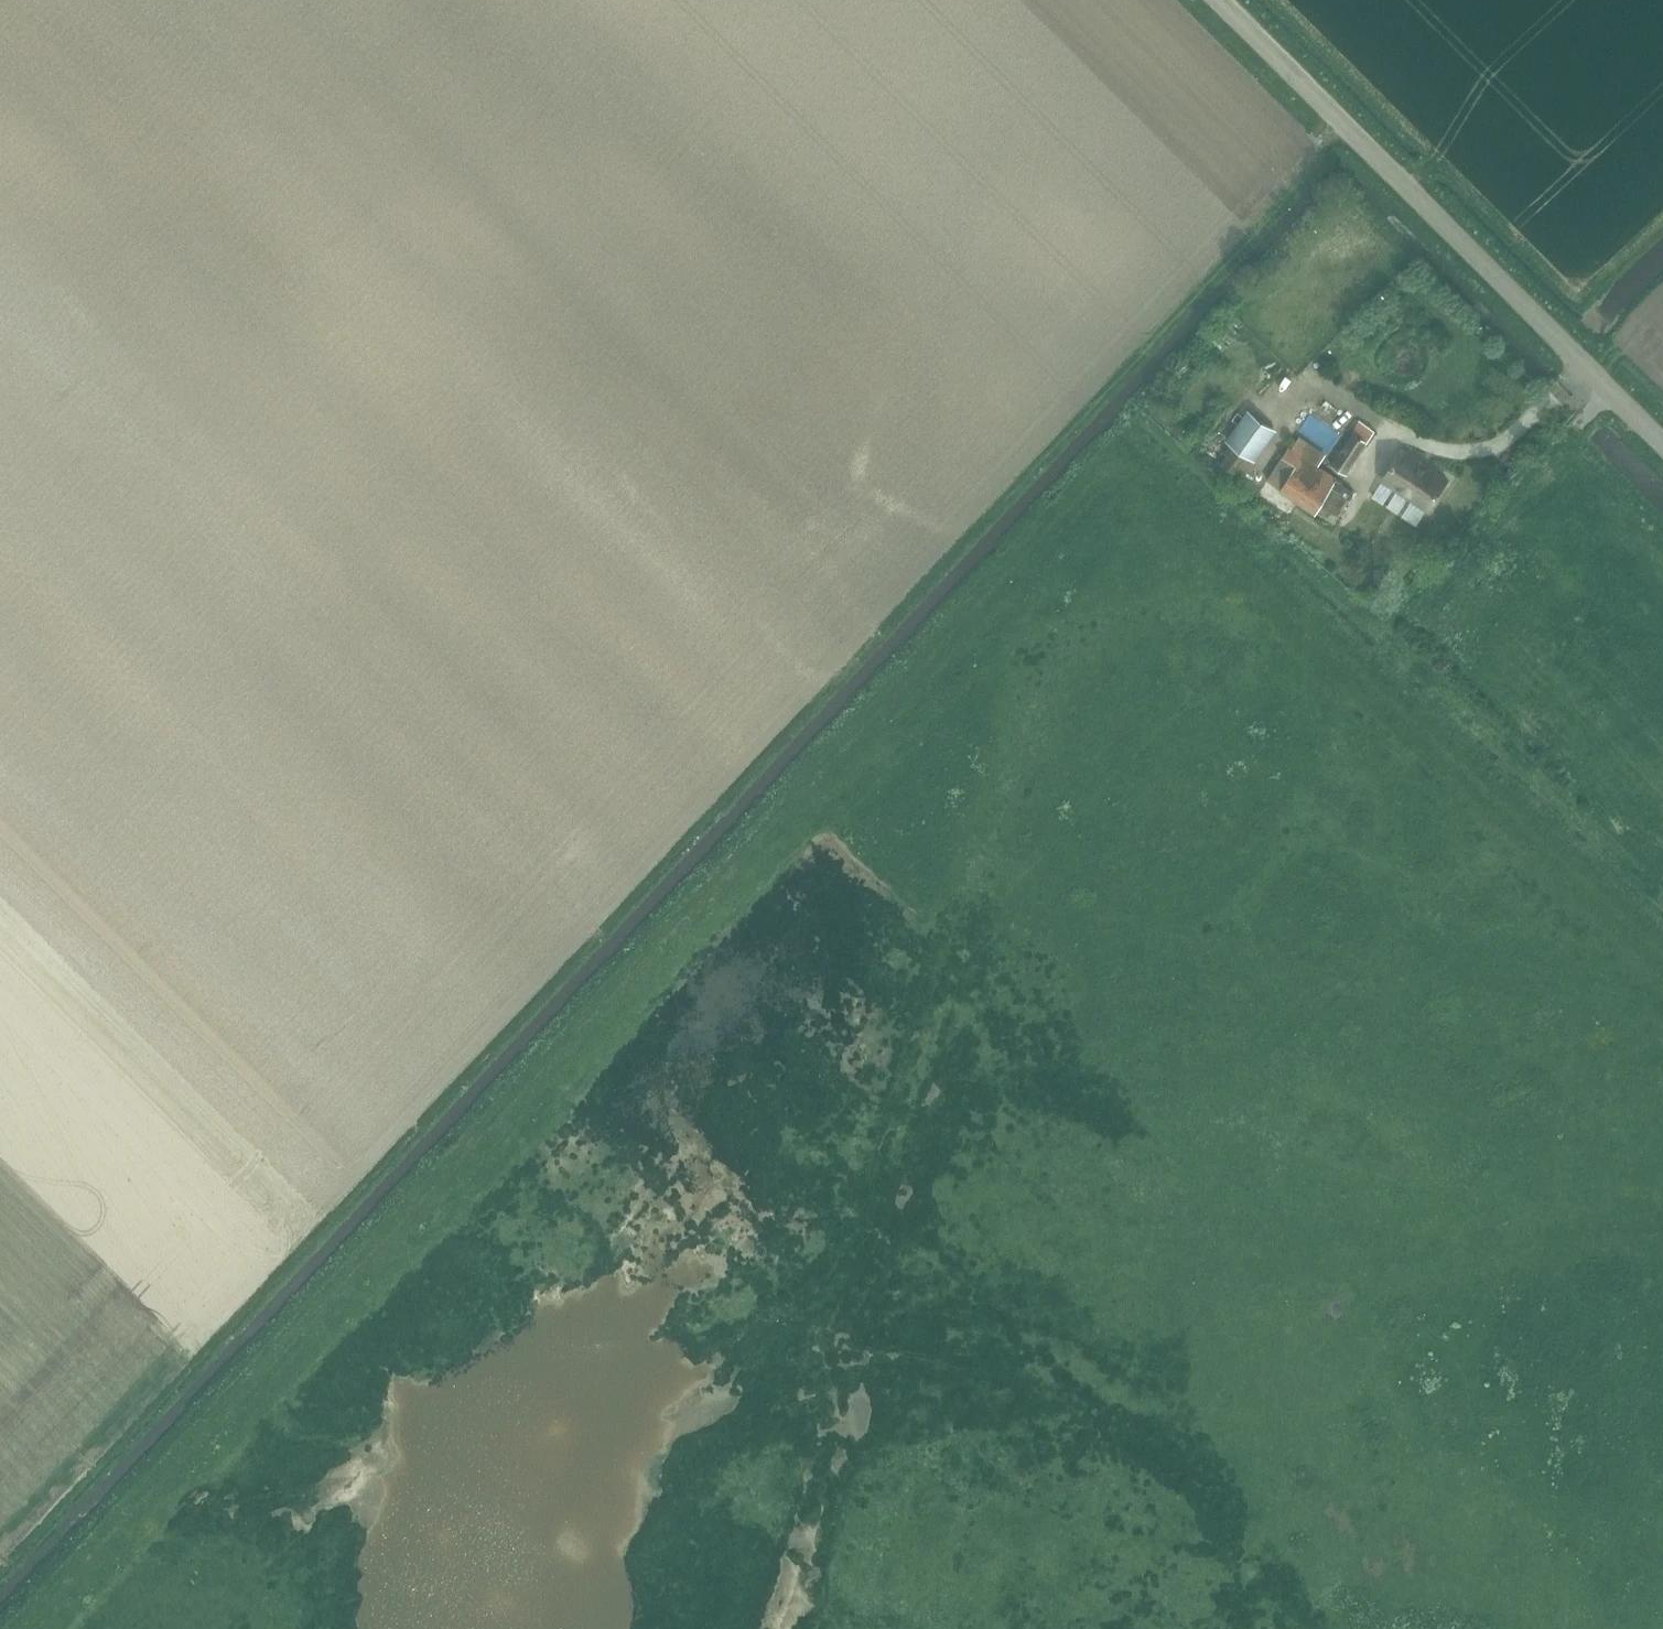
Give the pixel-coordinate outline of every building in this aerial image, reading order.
[(1310,413),(1288,446),(1267,479),(1332,522),(1354,490),(1319,466),(1341,433),(1310,413)] [(1222,464),(1235,473),(1247,457),(1251,460),(1272,431),(1249,415),(1228,443),(1234,447),(1222,464)] [(1334,466),(1347,475),(1375,432),(1359,422),(1351,434),(1354,436),(1334,466)] [(1423,505),(1441,479),(1407,455),(1389,481),(1423,505)]
